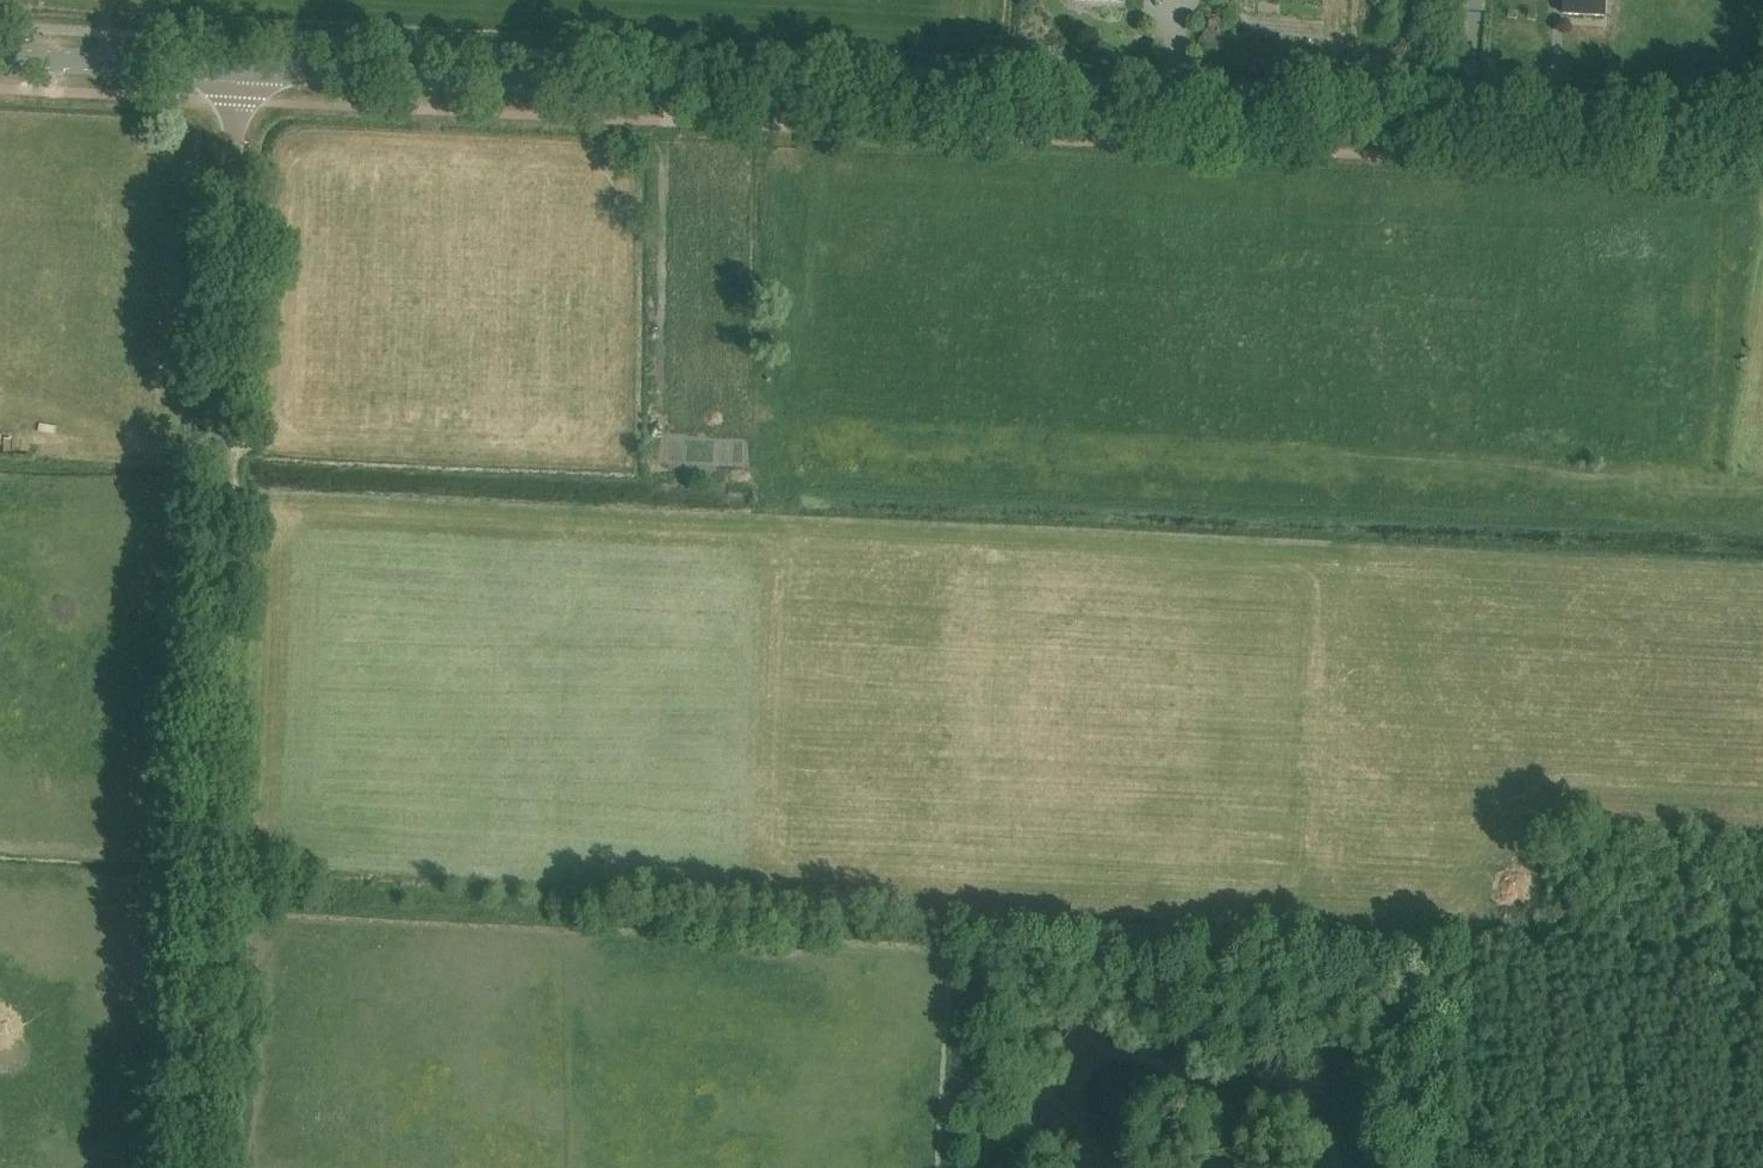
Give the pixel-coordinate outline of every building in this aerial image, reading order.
[(1564,14),(1605,16),(1606,0),(1565,0),(1564,14)]
